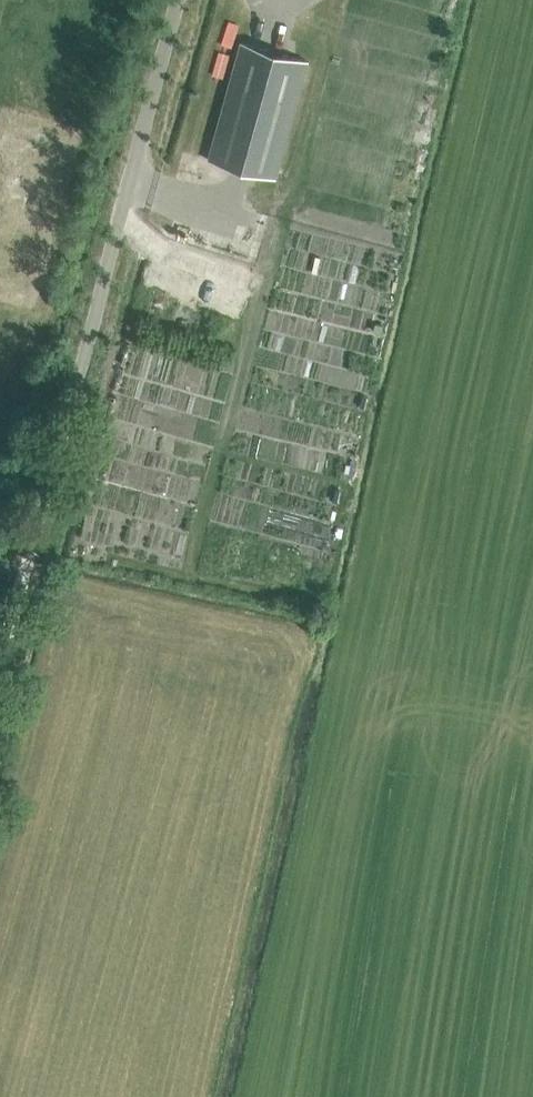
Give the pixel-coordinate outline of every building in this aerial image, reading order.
[(276,179),(308,62),(241,44),(209,161),(276,179)]
